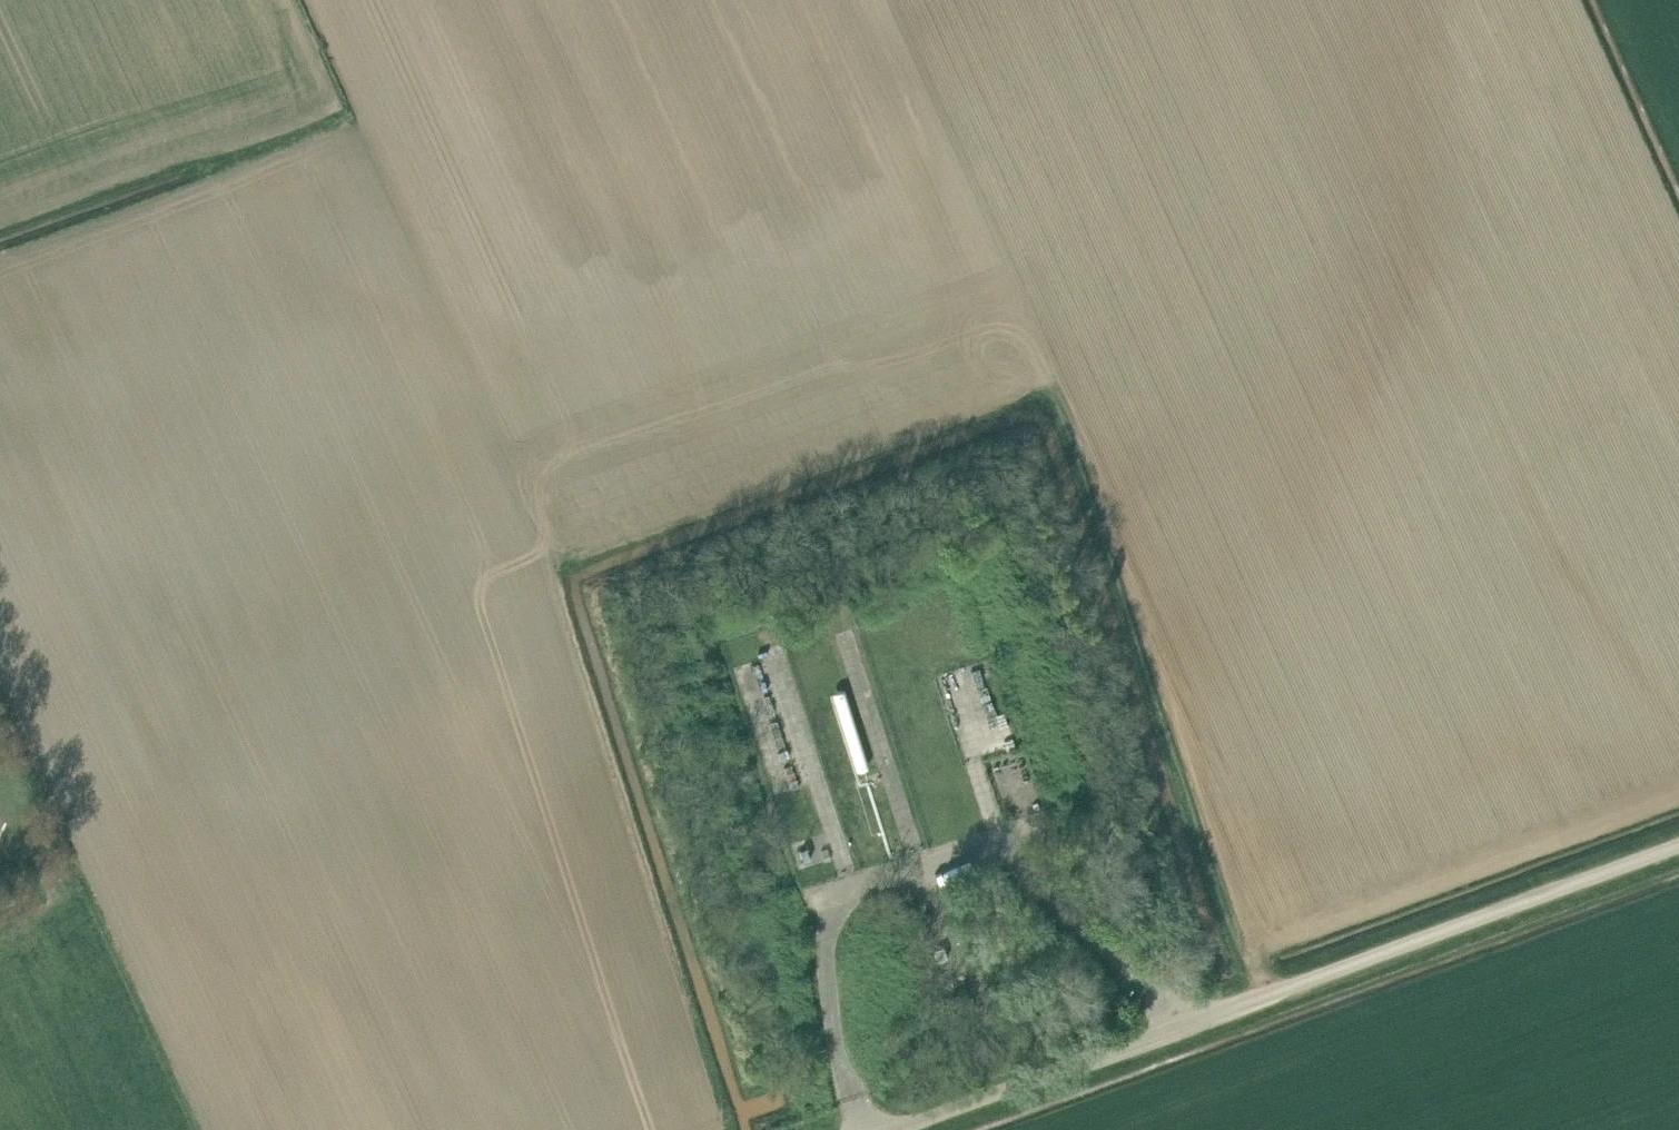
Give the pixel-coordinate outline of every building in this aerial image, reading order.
[(944,946),(934,949),(938,960),(948,956),(944,946)] [(955,988),(968,983),(964,973),(951,979),(955,988)]
